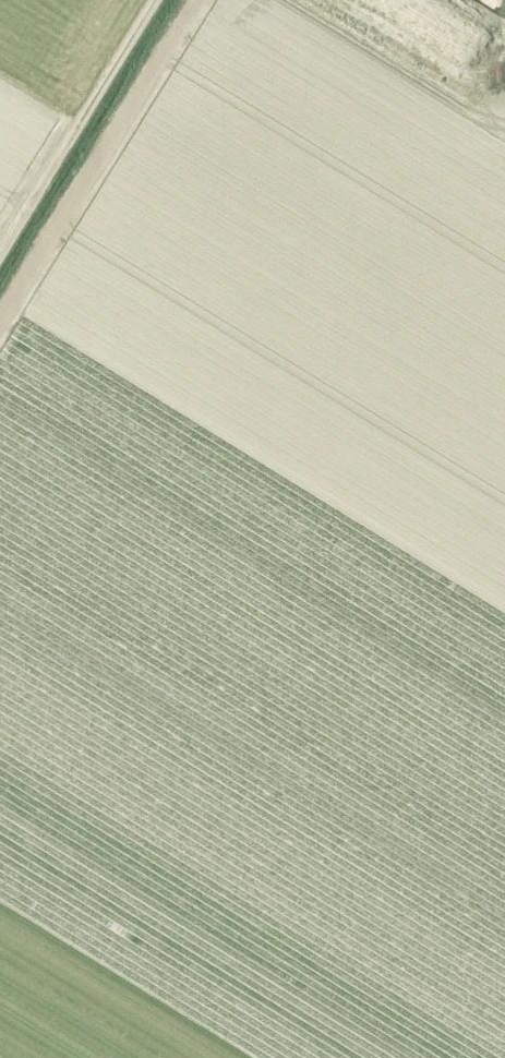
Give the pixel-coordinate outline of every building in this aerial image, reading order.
[(398,29),(411,10),(395,0),(386,0),(376,14),(398,29)]
